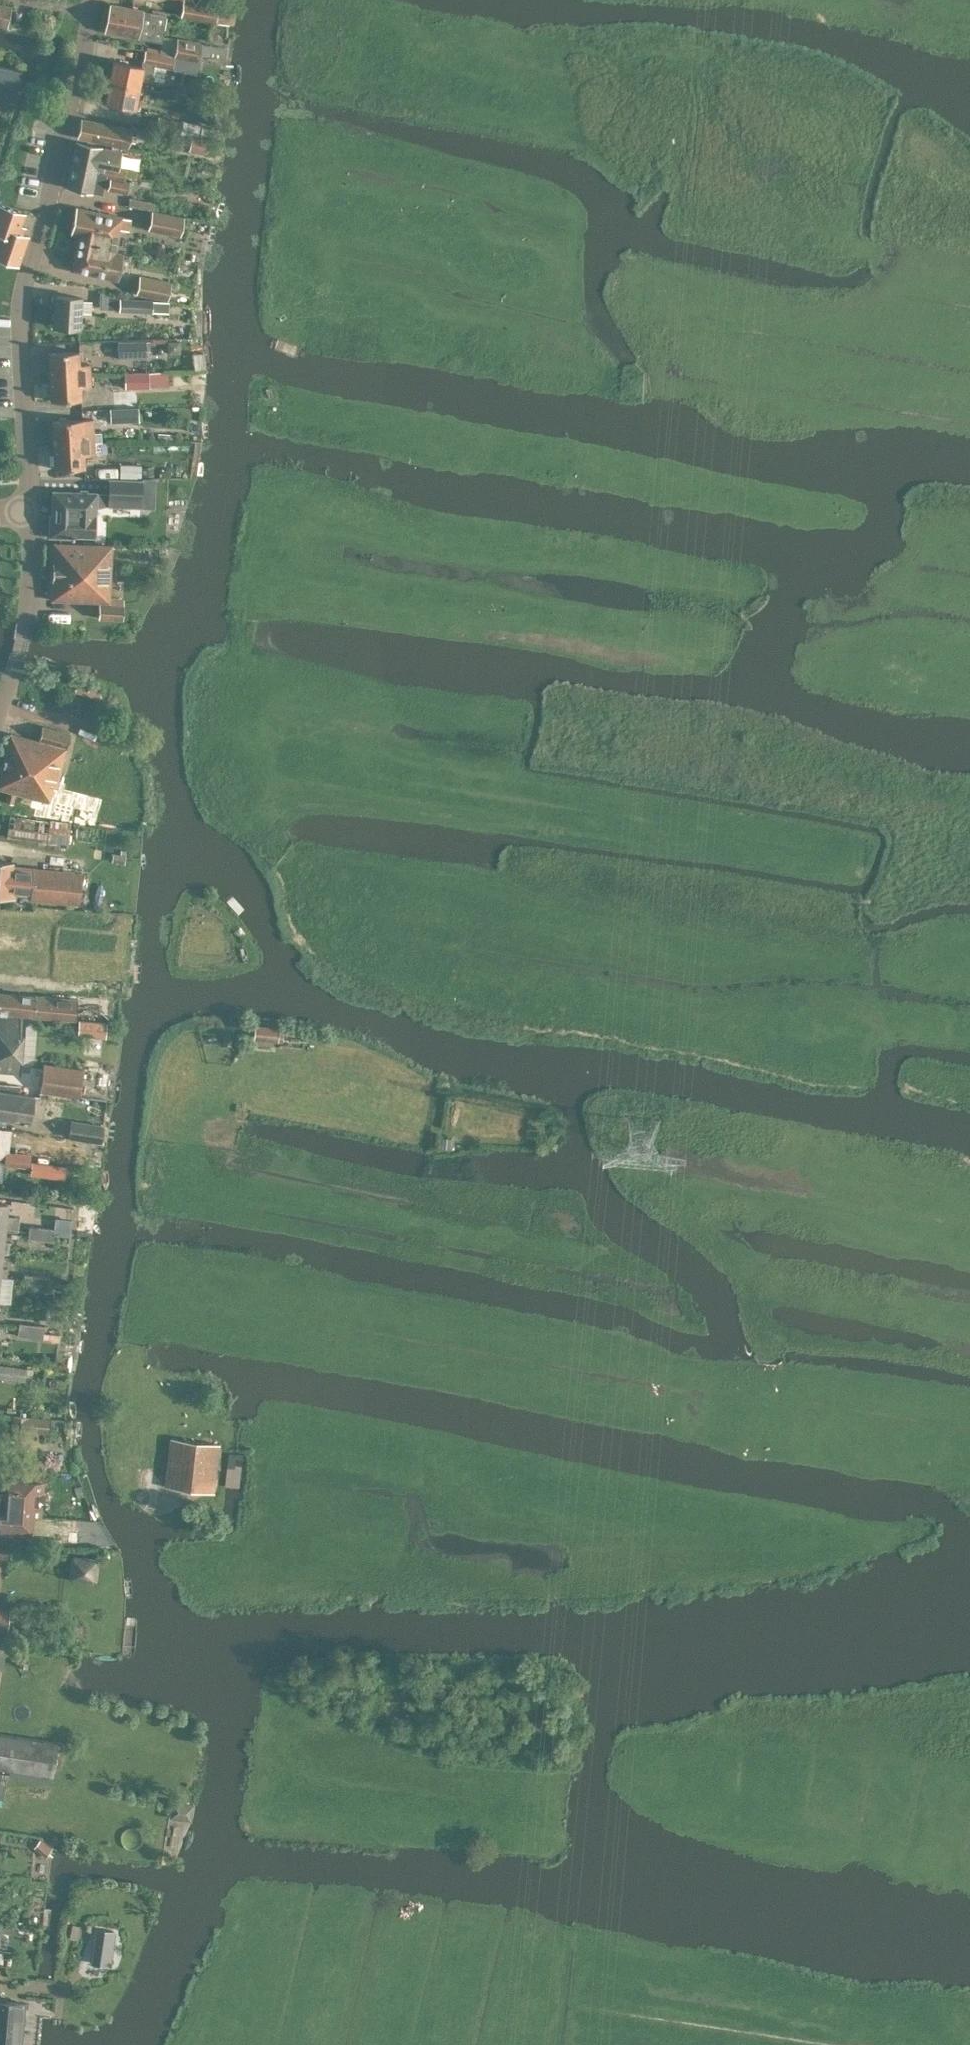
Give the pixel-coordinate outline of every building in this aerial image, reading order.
[(213,18),(216,3),(198,0),(182,0),(180,13),(213,18)] [(5,22),(10,3),(0,1),(0,20),(5,22)] [(150,38),(161,40),(166,13),(142,9),(110,3),(105,29),(150,38)] [(226,45),(201,40),(177,35),(174,55),(197,59),(198,56),(224,61),(226,45)] [(108,80),(137,85),(139,77),(150,78),(154,63),(172,66),(174,52),(144,48),(141,64),(112,59),(108,80)] [(13,99),(19,68),(0,64),(0,97),(13,99)] [(104,101),(133,106),(137,85),(108,80),(104,101)] [(180,131),(191,133),(208,137),(208,135),(210,125),(182,120),(158,115),(156,126),(180,131)] [(77,134),(126,144),(130,127),(81,117),(77,134)] [(187,153),(208,157),(211,136),(208,135),(208,137),(191,133),(187,153)] [(71,161),(125,172),(126,168),(104,163),(105,159),(110,160),(113,148),(99,145),(99,144),(75,139),(71,161)] [(107,187),(127,191),(129,179),(123,178),(125,172),(71,161),(66,183),(102,191),(105,174),(109,175),(107,187)] [(23,209),(0,201),(0,222),(0,223),(0,224),(0,256),(17,262),(27,232),(22,230),(24,223),(19,222),(23,209)] [(76,238),(115,245),(119,226),(127,227),(129,217),(75,207),(70,231),(77,232),(76,238)] [(148,227),(180,232),(183,215),(151,210),(148,227)] [(71,268),(118,277),(123,251),(115,249),(115,245),(76,238),(71,268)] [(136,291),(168,296),(171,276),(139,270),(136,291)] [(107,293),(125,293),(125,277),(107,277),(107,293)] [(91,298),(80,298),(80,295),(55,293),(53,324),(78,325),(79,310),(91,310),(91,298)] [(152,309),(152,298),(120,296),(119,308),(152,309)] [(117,356),(144,356),(144,339),(117,339),(117,356)] [(48,350),(49,374),(90,372),(90,361),(79,361),(79,349),(48,350)] [(124,371),(125,386),(149,385),(148,370),(124,371)] [(80,384),(91,384),(90,372),(49,374),(50,398),(81,397),(80,384)] [(146,406),(145,392),(118,392),(118,406),(146,406)] [(90,407),(90,420),(119,419),(118,406),(90,407)] [(51,418),(53,443),(93,441),(93,429),(83,429),(82,418),(51,418)] [(84,452),(93,452),(93,441),(53,443),(54,466),(84,465),(84,452)] [(140,504),(141,478),(108,477),(108,491),(96,491),(96,490),(52,488),(51,512),(49,511),(48,534),(73,535),(73,533),(94,534),(95,505),(107,502),(107,503),(140,504)] [(108,599),(108,596),(110,542),(53,540),(51,597),(98,598),(108,599)] [(98,616),(121,617),(122,596),(108,596),(108,599),(98,598),(98,616)] [(47,798),(50,784),(54,785),(68,731),(42,725),(38,739),(10,732),(0,770),(0,786),(47,798)] [(46,840),(46,839),(67,840),(68,832),(88,835),(88,833),(122,839),(124,829),(90,823),(48,816),(48,819),(9,815),(6,835),(46,840)] [(13,896),(14,886),(30,887),(29,897),(78,902),(81,871),(11,864),(11,860),(0,859),(0,894),(13,896)] [(34,993),(33,994),(0,991),(0,1010),(33,1013),(32,1014),(74,1018),(76,997),(34,993)] [(22,1015),(0,1013),(0,1069),(18,1070),(19,1054),(29,1055),(30,1033),(21,1032),(22,1015)] [(77,1033),(105,1035),(106,1021),(78,1019),(77,1033)] [(253,1036),(277,1038),(277,1024),(254,1022),(253,1036)] [(39,1090),(78,1095),(82,1067),(43,1062),(39,1090)] [(29,1120),(32,1093),(0,1088),(0,1115),(29,1120)] [(68,1133),(101,1138),(103,1122),(70,1118),(68,1133)] [(3,1162),(16,1164),(17,1152),(5,1150),(3,1162)] [(16,1164),(28,1165),(30,1153),(17,1152),(16,1164)] [(83,1165),(94,1166),(96,1158),(84,1157),(83,1165)] [(3,1226),(3,1225),(12,1226),(13,1215),(4,1214),(6,1200),(0,1200),(0,1225),(3,1226)] [(80,1217),(91,1218),(93,1202),(81,1201),(80,1217)] [(27,1236),(40,1237),(41,1225),(28,1223),(27,1236)] [(3,1226),(0,1225),(0,1250),(1,1249),(8,1250),(9,1239),(2,1239),(3,1226)] [(40,1237),(52,1238),(54,1226),(41,1225),(40,1237)] [(22,1285),(35,1286),(36,1273),(23,1272),(22,1285)] [(35,1286),(47,1287),(49,1275),(36,1273),(35,1286)] [(9,1300),(12,1276),(6,1275),(6,1276),(0,1275),(0,1299),(9,1300)] [(17,1333),(37,1335),(39,1323),(18,1321),(17,1333)] [(49,1337),(57,1338),(58,1325),(39,1323),(37,1335),(50,1337),(49,1337)] [(26,1377),(27,1363),(0,1360),(0,1374),(26,1377)] [(16,1409),(30,1411),(31,1400),(17,1398),(16,1409)] [(10,1436),(26,1437),(27,1428),(48,1430),(49,1417),(12,1414),(10,1436)] [(164,1482),(211,1488),(217,1442),(170,1436),(164,1482)] [(7,1477),(6,1488),(5,1497),(41,1500),(42,1480),(42,1470),(28,1468),(27,1479),(8,1477),(7,1477)] [(40,1514),(41,1500),(5,1497),(4,1512),(40,1514)] [(29,1538),(30,1515),(40,1516),(40,1514),(4,1512),(0,1511),(0,1535),(29,1538)] [(10,1555),(11,1541),(0,1540),(0,1554),(10,1555)] [(69,1576),(95,1578),(96,1554),(71,1552),(69,1576)] [(17,1659),(18,1635),(0,1634),(0,1658),(17,1659)] [(51,1773),(56,1740),(0,1732),(0,1765),(51,1773)] [(32,1844),(44,1854),(52,1844),(40,1835),(32,1844)] [(24,2001),(0,1999),(0,2044),(20,2044),(24,2001)]
